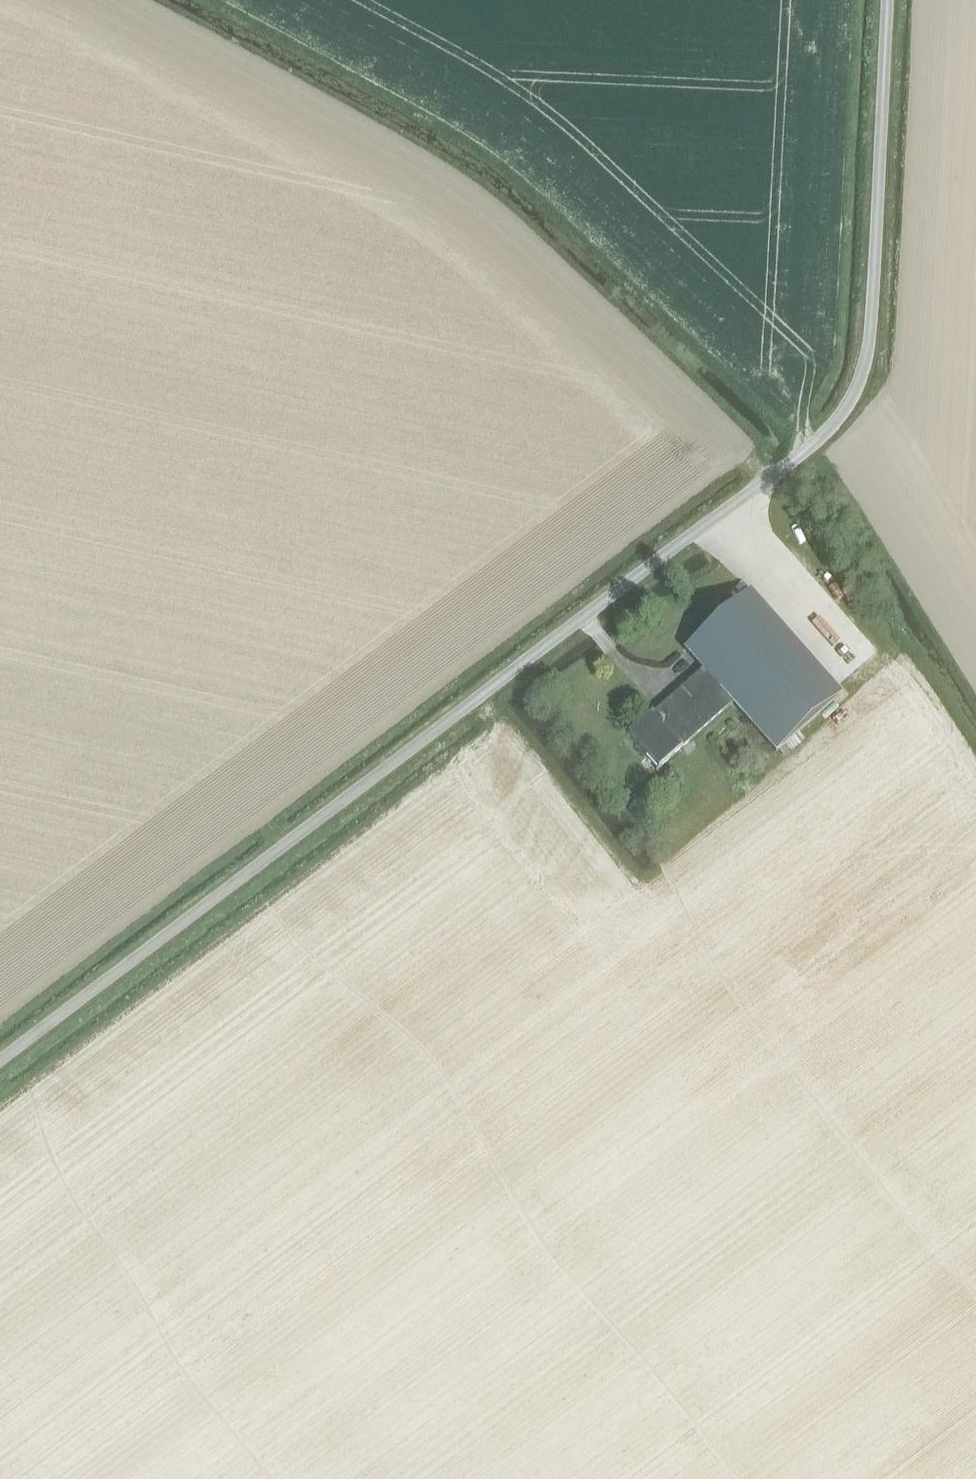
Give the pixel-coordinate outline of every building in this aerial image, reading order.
[(684,651),(702,672),(627,737),(655,770),(730,705),(774,755),(841,696),(750,593),(684,651)]
